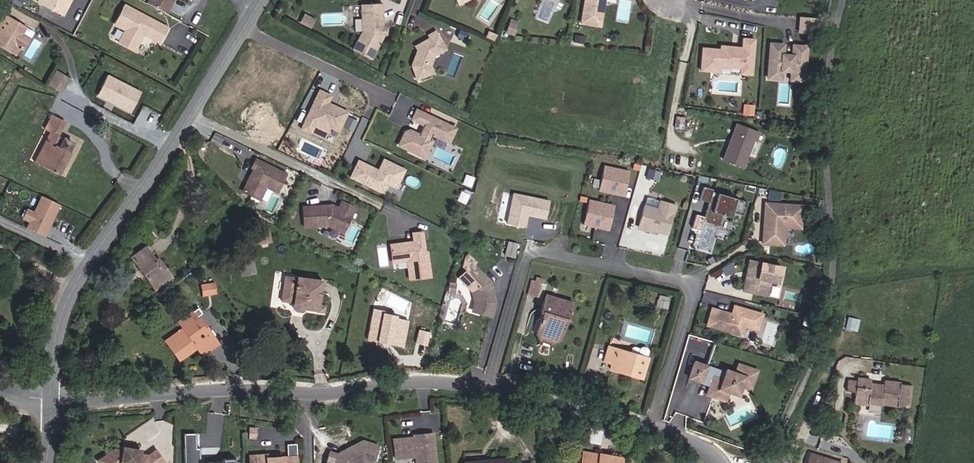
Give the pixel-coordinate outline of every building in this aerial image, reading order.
[(41,4),(63,16),(67,7),(65,6),(68,0),(43,0),(41,4)] [(173,0),(148,0),(146,3),(165,13),(170,4),(171,4),(173,0)] [(581,23),(600,26),(604,1),(599,0),(584,0),(581,23)] [(381,4),(361,5),(362,32),(353,50),(371,59),(383,36),(383,35),(382,28),(381,4)] [(159,42),(167,28),(124,6),(115,24),(125,30),(119,43),(134,51),(143,34),(159,42)] [(31,38),(22,33),(26,27),(4,14),(0,22),(0,46),(15,55),(19,48),(23,51),(31,38)] [(313,27),(317,19),(308,15),(304,22),(313,27)] [(815,33),(816,18),(801,17),(800,32),(815,33)] [(514,36),(519,22),(510,18),(505,32),(514,36)] [(411,65),(417,79),(433,73),(430,65),(434,55),(445,48),(434,31),(427,35),(429,38),(419,44),(421,46),(419,50),(417,50),(411,65)] [(494,41),(496,35),(487,31),(485,37),(494,41)] [(584,44),(585,36),(574,34),(573,42),(584,44)] [(752,74),(755,39),(743,38),(743,48),(737,47),(737,50),(732,50),(732,47),(721,46),(721,50),(703,48),(701,70),(720,72),(720,66),(741,67),(741,73),(752,74)] [(803,81),(806,47),(793,46),(792,56),(782,55),(783,45),(770,44),(767,78),(780,79),(781,70),(791,71),(790,80),(803,81)] [(61,93),(69,80),(56,72),(48,84),(61,93)] [(108,73),(97,95),(132,112),(143,90),(108,73)] [(338,132),(347,112),(334,106),(333,108),(326,105),(331,96),(319,90),(301,129),(310,133),(314,126),(327,132),(329,128),(338,132)] [(454,128),(416,110),(412,119),(423,125),(419,135),(409,130),(405,132),(398,145),(424,157),(431,141),(430,140),(432,135),(448,142),(454,128)] [(59,175),(70,153),(68,152),(72,144),(63,139),(59,147),(53,144),(57,136),(64,121),(52,115),(45,130),(49,132),(34,163),(59,175)] [(743,167),(753,140),(756,141),(759,133),(737,124),(723,159),(743,167)] [(59,147),(63,139),(57,136),(53,144),(59,147)] [(285,174),(255,160),(251,167),(254,169),(250,177),(252,178),(250,181),(247,182),(243,192),(259,199),(265,186),(277,192),(285,174)] [(396,188),(404,170),(383,160),(378,171),(358,161),(350,178),(383,193),(388,184),(396,188)] [(628,171),(604,166),(598,190),(623,196),(628,171)] [(742,217),(746,203),(711,193),(712,190),(702,188),(698,201),(707,203),(702,222),(717,227),(720,216),(729,219),(731,213),(742,217)] [(545,218),(549,201),(513,194),(507,223),(524,227),(526,219),(524,218),(525,214),(545,218)] [(59,205),(41,196),(33,213),(29,222),(26,228),(43,237),(59,205)] [(657,210),(660,201),(646,197),(643,206),(657,210)] [(613,206),(588,200),(583,224),(607,230),(613,206)] [(657,210),(643,206),(637,226),(666,235),(675,205),(660,201),(657,210)] [(327,206),(302,207),(304,227),(328,225),(342,232),(354,208),(341,202),(338,209),(336,208),(327,208),(327,206)] [(801,206),(765,203),(763,224),(765,225),(765,228),(763,229),(762,243),(782,245),(783,227),(800,228),(801,206)] [(33,213),(26,209),(22,218),(29,222),(33,213)] [(696,213),(693,226),(701,228),(703,215),(696,213)] [(143,228),(152,240),(158,235),(149,224),(143,228)] [(258,231),(261,244),(271,242),(267,229),(258,231)] [(261,244),(258,231),(251,232),(254,246),(261,244)] [(424,252),(421,232),(413,233),(414,242),(414,245),(403,246),(403,243),(390,245),(392,262),(407,260),(409,279),(429,276),(426,252),(424,252)] [(505,255),(513,257),(516,244),(508,242),(505,255)] [(145,247),(131,257),(154,289),(171,277),(160,262),(157,264),(155,261),(145,247)] [(467,270),(460,278),(472,292),(475,303),(474,307),(482,309),(481,313),(490,316),(494,302),(489,282),(472,265),(475,263),(468,256),(466,258),(463,266),(467,270)] [(781,268),(749,261),(746,273),(748,274),(747,278),(745,278),(743,291),(766,296),(770,281),(778,283),(781,268)] [(734,269),(730,263),(722,268),(726,274),(734,269)] [(296,280),(284,278),(281,298),(291,300),(291,302),(291,305),(293,307),(295,309),(298,311),(302,311),(302,309),(307,310),(307,304),(314,305),(315,302),(319,303),(322,282),(296,278),(296,280)] [(537,295),(541,281),(532,278),(528,293),(537,295)] [(216,281),(201,283),(203,295),(218,292),(216,281)] [(572,304),(545,296),(541,312),(543,312),(536,333),(539,340),(553,344),(559,340),(566,318),(568,319),(572,304)] [(667,308),(668,302),(667,302),(668,298),(659,296),(659,300),(657,300),(656,306),(667,308)] [(326,312),(327,304),(319,303),(315,302),(314,305),(307,304),(307,310),(326,312)] [(757,330),(762,314),(733,306),(730,316),(726,315),(727,313),(711,308),(706,326),(742,336),(745,326),(757,330)] [(367,340),(406,345),(410,316),(372,310),(367,340)] [(190,311),(178,320),(184,329),(172,337),(185,355),(195,348),(201,344),(207,353),(218,346),(206,328),(203,330),(190,311)] [(855,331),(858,320),(850,318),(847,329),(855,331)] [(185,355),(172,337),(164,342),(177,361),(185,355)] [(201,357),(207,353),(201,344),(195,348),(201,357)] [(608,346),(603,362),(611,364),(609,370),(623,374),(624,370),(632,372),(631,376),(641,379),(647,358),(646,357),(648,351),(646,348),(642,347),(639,348),(634,347),(631,348),(630,353),(608,346)] [(251,360),(249,349),(242,351),(244,362),(251,360)] [(723,372),(693,362),(688,378),(708,385),(715,387),(711,396),(724,401),(727,391),(739,385),(748,389),(755,371),(737,365),(734,373),(724,370),(723,372)] [(908,408),(911,385),(899,384),(899,383),(883,381),(883,386),(870,384),(871,380),(856,378),(856,381),(847,379),(846,391),(855,392),(853,403),(869,405),(869,403),(880,404),(897,406),(896,407),(908,408)] [(708,385),(705,394),(711,396),(715,387),(708,385)] [(739,385),(727,391),(736,395),(739,385)] [(879,412),(880,404),(869,403),(869,405),(868,411),(879,412)] [(196,448),(196,433),(183,434),(184,448),(196,448)] [(393,440),(395,458),(416,456),(417,462),(436,462),(432,433),(413,435),(414,437),(414,439),(411,440),(409,438),(393,440)] [(907,442),(908,434),(901,433),(900,441),(907,442)] [(331,453),(327,462),(361,462),(363,462),(367,462),(372,462),(377,446),(361,441),(352,447),(352,449),(348,451),(346,451),(338,455),(331,453)] [(296,457),(295,446),(288,446),(288,458),(296,457)] [(96,461),(98,462),(163,462),(164,462),(158,452),(150,458),(147,455),(140,453),(141,449),(128,447),(128,451),(114,448),(96,461)] [(200,448),(196,448),(184,448),(184,462),(200,462),(200,448)] [(158,452),(156,449),(147,455),(150,458),(158,452)] [(581,462),(617,462),(617,458),(600,455),(600,456),(583,453),(581,462)] [(809,453),(806,462),(840,462),(809,453)]
